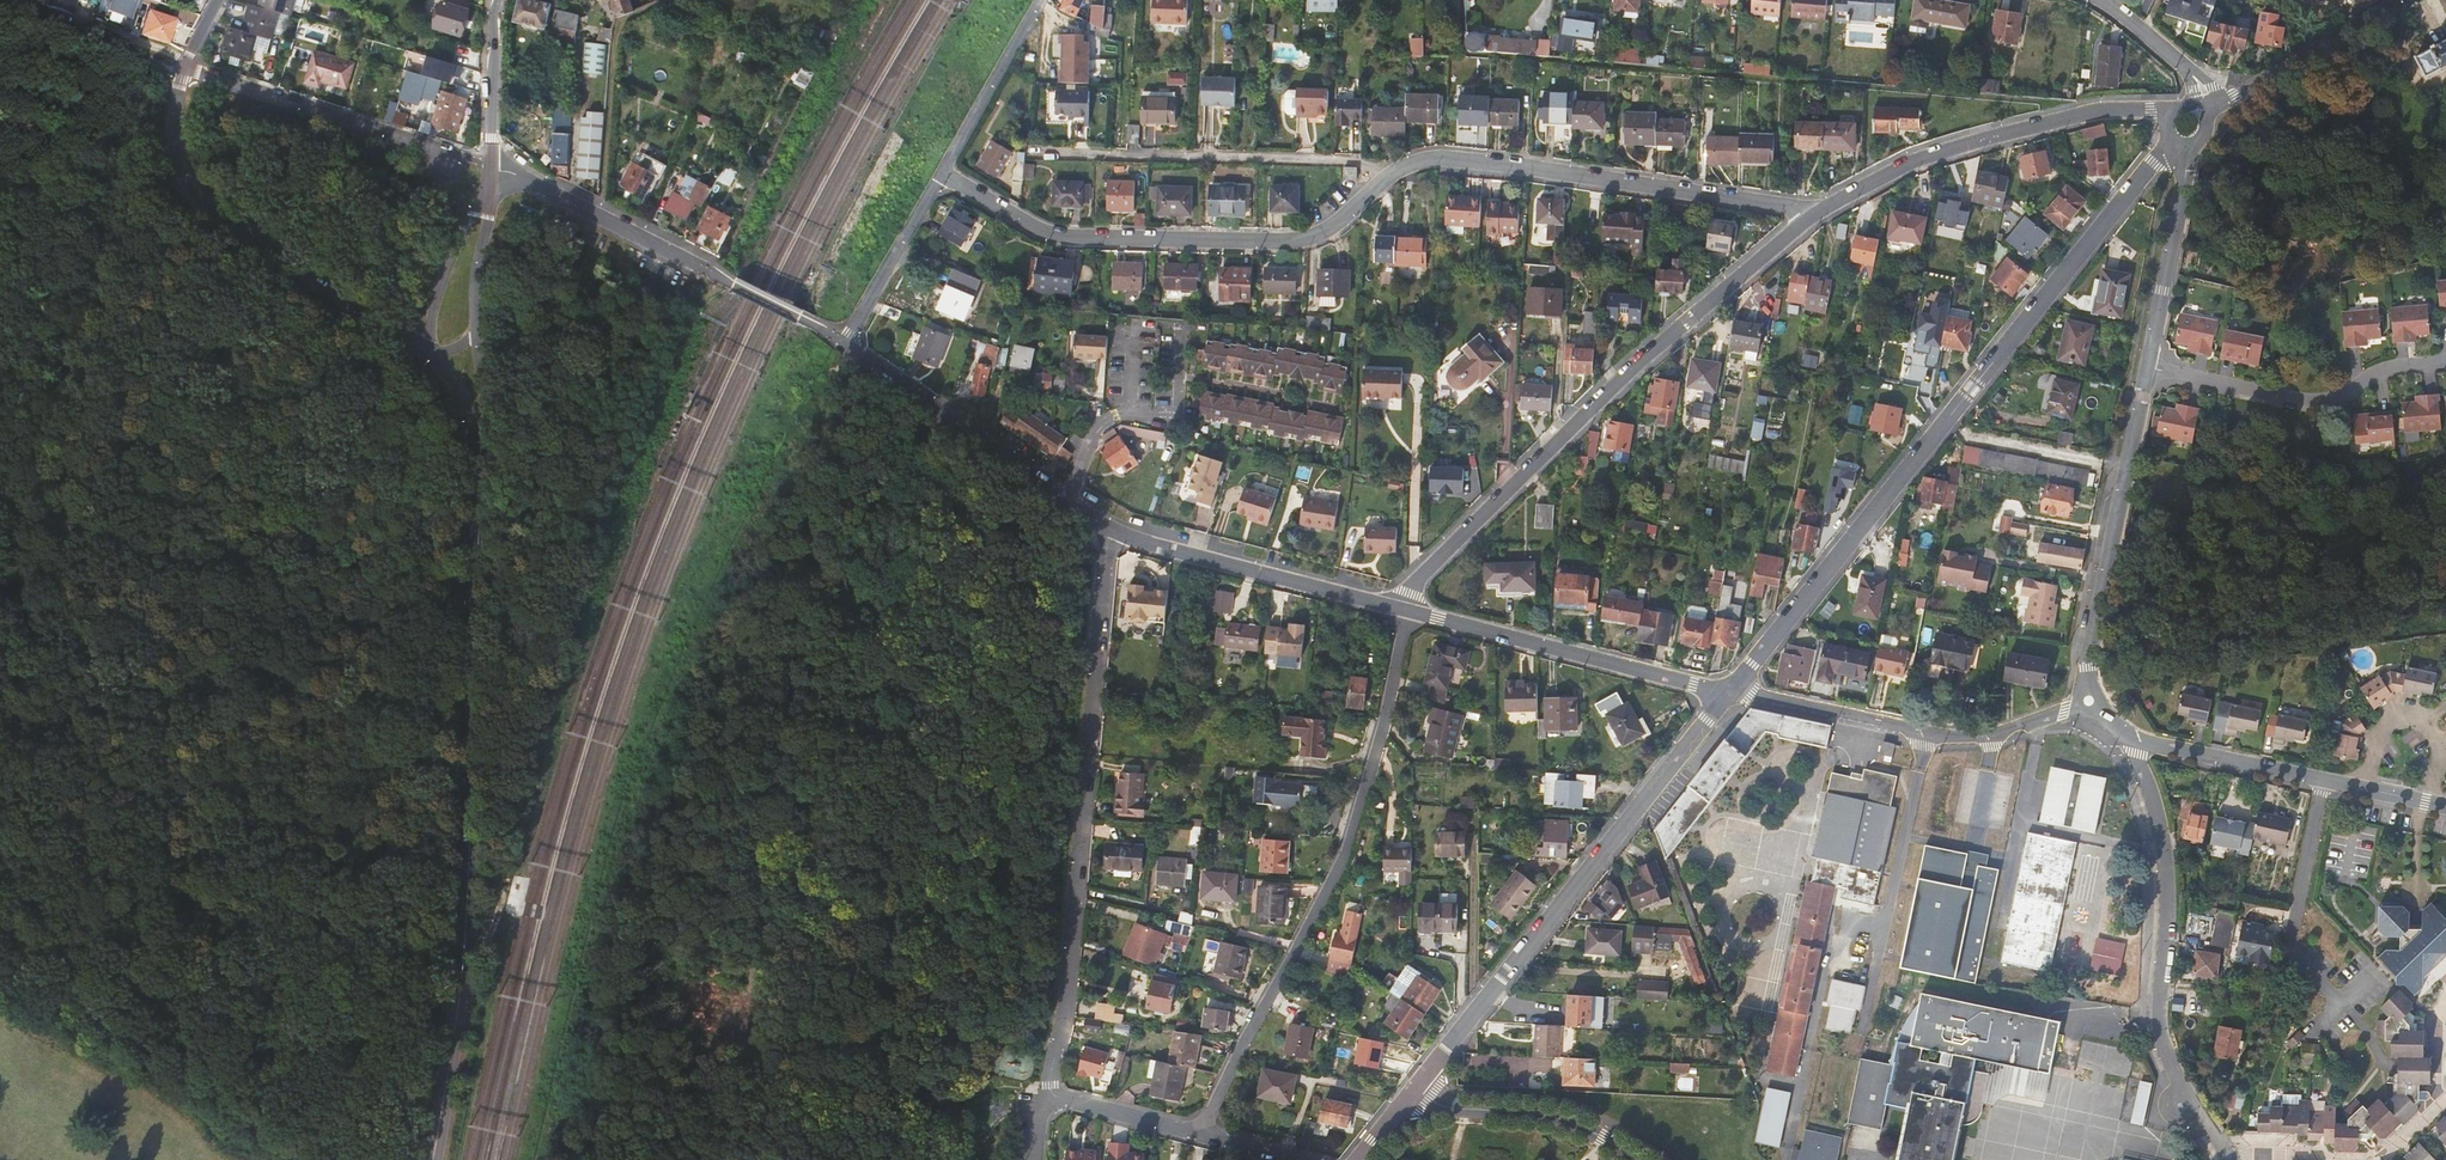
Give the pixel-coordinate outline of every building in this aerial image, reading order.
[(45,6),(74,13),(78,0),(47,0),(45,6)] [(91,6),(108,11),(112,0),(93,0),(91,6)] [(296,0),(263,0),(260,7),(279,12),(291,16),(296,0)] [(472,3),(462,0),(445,0),(440,15),(466,23),(472,3)] [(515,22),(546,29),(552,4),(535,0),(519,0),(515,22)] [(618,17),(634,11),(630,0),(612,0),(618,17)] [(1062,9),(1076,16),(1084,0),(1067,0),(1062,9)] [(1153,23),(1187,26),(1188,0),(1154,0),(1153,23)] [(1337,11),(1337,0),(1308,0),(1308,10),(1337,11)] [(1639,0),(1615,0),(1614,9),(1638,12),(1639,0)] [(1752,15),(1781,17),(1782,0),(1753,0),(1752,15)] [(1792,17),(1826,20),(1828,0),(1793,0),(1792,17)] [(1885,17),(1886,10),(1895,10),(1895,0),(1836,0),(1834,21),(1846,22),(1846,24),(1849,24),(1850,23),(1873,25),(1873,16),(1885,17)] [(1939,24),(1940,3),(1923,0),(1916,0),(1913,19),(1916,20),(1915,24),(1912,24),(1910,37),(1924,39),(1926,26),(1923,26),(1924,21),(1939,24)] [(2146,17),(2155,0),(2144,0),(2138,11),(2146,17)] [(2206,36),(2212,17),(2200,13),(2204,0),(2216,4),(2217,0),(2172,0),(2169,9),(2192,16),(2187,31),(2206,36)] [(2360,7),(2362,10),(2369,6),(2366,0),(2356,0),(2360,7)] [(1970,7),(1940,3),(1939,24),(1967,29),(1970,7)] [(241,29),(231,27),(223,53),(251,62),(259,35),(271,38),(279,12),(260,7),(249,4),(243,22),(241,29)] [(178,19),(135,5),(128,28),(170,42),(178,19)] [(1093,5),(1092,24),(1097,26),(1104,30),(1104,15),(1105,6),(1093,5)] [(579,15),(556,10),(554,19),(558,21),(556,30),(576,33),(579,15)] [(1885,18),(1894,18),(1895,10),(1886,10),(1885,17),(1885,18)] [(2013,44),(2018,17),(1996,13),(1991,40),(2013,44)] [(421,14),(416,30),(424,32),(428,17),(421,14)] [(462,36),(466,23),(440,15),(436,28),(462,36)] [(1113,15),(1104,15),(1104,30),(1107,38),(1111,38),(1113,15)] [(2282,40),(2283,30),(2275,29),(2277,17),(2263,15),(2261,27),(2260,26),(2257,43),(2279,47),(2282,59),(2290,54),(2289,40),(2282,40)] [(560,44),(575,47),(576,33),(556,30),(558,21),(554,19),(553,19),(550,30),(556,31),(554,42),(560,44)] [(1577,26),(1565,24),(1561,49),(1568,50),(1571,36),(1593,40),(1596,24),(1578,21),(1577,26)] [(2214,48),(2226,50),(2230,29),(2212,25),(2208,42),(2215,44),(2214,48)] [(1096,37),(1107,38),(1104,30),(1097,26),(1096,37)] [(1274,26),(1263,26),(1263,42),(1273,43),(1274,26)] [(815,27),(812,34),(828,40),(831,32),(815,27)] [(598,38),(612,40),(613,29),(599,28),(598,38)] [(2247,33),(2230,29),(2226,50),(2236,53),(2238,49),(2243,50),(2247,33)] [(1485,34),(1466,33),(1467,50),(1517,55),(1518,40),(1500,39),(1500,37),(1485,36),(1485,34)] [(1061,82),(1091,83),(1092,42),(1089,41),(1086,41),(1086,34),(1062,34),(1062,43),(1065,43),(1065,69),(1064,73),(1061,73),(1061,82)] [(1410,39),(1410,57),(1424,57),(1424,51),(1424,38),(1410,39)] [(606,43),(584,42),(583,71),(605,72),(606,43)] [(1310,64),(1311,44),(1273,42),(1272,62),(1310,64)] [(2416,58),(2426,78),(2445,68),(2445,43),(2416,58)] [(466,64),(468,46),(449,44),(448,55),(457,55),(457,63),(466,64)] [(575,47),(560,44),(560,52),(570,54),(575,54),(575,47)] [(2100,47),(2097,73),(2105,74),(2104,85),(2115,86),(2120,49),(2100,47)] [(1611,58),(1611,63),(1642,66),(1642,61),(1640,61),(1640,52),(1614,50),(1614,59),(1611,58)] [(353,64),(315,52),(306,82),(319,87),(321,80),(346,88),(353,64)] [(1707,60),(1689,58),(1688,68),(1706,70),(1707,60)] [(801,67),(797,84),(810,87),(815,71),(801,67)] [(1757,67),(1756,76),(1771,77),(1771,71),(1768,70),(1768,67),(1757,67)] [(440,80),(402,69),(401,73),(407,75),(403,87),(423,92),(425,86),(437,89),(440,80)] [(1168,71),(1169,84),(1188,83),(1188,71),(1168,71)] [(2095,84),(2104,85),(2105,74),(2097,73),(2095,84)] [(1235,106),(1236,78),(1203,78),(1202,105),(1235,106)] [(1994,83),(1977,82),(1975,95),(1993,97),(1994,83)] [(1057,89),(1049,89),(1049,121),(1069,122),(1069,124),(1076,124),(1076,122),(1077,114),(1090,115),(1090,90),(1057,89)] [(1297,117),(1308,117),(1308,115),(1319,115),(1328,115),(1328,91),(1298,90),(1298,91),(1297,115),(1297,116),(1297,117)] [(1541,122),(1573,125),(1573,122),(1544,119),(1546,91),(1542,90),(1541,122)] [(1297,115),(1298,91),(1290,91),(1286,95),(1285,111),(1289,115),(1297,116),(1297,115)] [(1544,119),(1573,122),(1574,96),(1574,92),(1546,91),(1544,119)] [(1175,101),(1176,94),(1146,92),(1144,123),(1176,124),(1177,101),(1175,101)] [(467,100),(444,93),(434,124),(433,127),(446,131),(447,128),(457,132),(467,100)] [(1439,97),(1407,95),(1406,109),(1406,120),(1437,122),(1439,97)] [(1600,97),(1574,96),(1573,122),(1573,125),(1573,126),(1599,128),(1600,97)] [(1459,123),(1489,125),(1490,101),(1490,99),(1461,98),(1459,123)] [(1364,101),(1336,101),(1336,128),(1348,128),(1349,121),(1363,120),(1364,101)] [(1520,103),(1490,101),(1489,125),(1518,126),(1520,103)] [(1372,133),(1405,135),(1406,120),(1406,109),(1373,108),(1372,133)] [(1625,140),(1656,142),(1657,118),(1657,112),(1626,110),(1625,140)] [(579,174),(601,176),(604,141),(606,112),(588,111),(587,115),(587,118),(581,118),(579,174)] [(1920,132),(1921,112),(1873,111),(1872,134),(1896,135),(1896,131),(1920,132)] [(397,112),(394,124),(405,127),(409,116),(397,112)] [(1090,124),(1090,115),(1077,114),(1076,122),(1084,122),(1084,124),(1090,124)] [(1685,120),(1657,118),(1656,142),(1684,143),(1685,120)] [(1794,149),(1822,150),(1823,125),(1823,124),(1795,123),(1794,149)] [(1142,125),(1129,124),(1128,141),(1141,142),(1142,125)] [(1853,127),(1823,125),(1822,150),(1851,151),(1853,127)] [(2081,130),(2084,140),(2104,135),(2102,126),(2081,130)] [(569,132),(554,131),(553,166),(568,167),(569,132)] [(1705,162),(1738,164),(1739,160),(1740,136),(1707,135),(1705,162)] [(1773,136),(1740,135),(1740,136),(1739,160),(1772,162),(1773,136)] [(1000,177),(1013,152),(993,141),(980,166),(1000,177)] [(635,164),(639,166),(655,175),(651,182),(654,184),(658,177),(661,178),(667,166),(646,155),(637,150),(631,162),(635,164)] [(2107,175),(2105,151),(2089,152),(2090,162),(2090,170),(2090,171),(2091,176),(2107,175)] [(2050,173),(2045,153),(2020,159),(2026,179),(2050,173)] [(1013,179),(1023,180),(1023,179),(1025,164),(1026,159),(1026,157),(1020,157),(1014,167),(1013,179)] [(644,195),(651,182),(655,175),(639,166),(635,164),(624,184),(644,195)] [(1033,164),(1025,164),(1023,179),(1033,179),(1033,164)] [(733,185),(738,171),(725,166),(720,180),(733,185)] [(1357,179),(1358,167),(1344,167),(1344,179),(1357,179)] [(698,198),(706,202),(714,185),(691,173),(682,190),(678,187),(666,208),(686,219),(698,198)] [(2008,180),(1977,173),(1972,201),(2003,207),(2005,195),(2008,180)] [(1080,202),(1081,183),(1080,181),(1053,181),(1053,205),(1080,205),(1080,202)] [(1092,183),(1081,183),(1080,202),(1092,202),(1092,183)] [(1135,212),(1136,185),(1109,184),(1108,211),(1135,212)] [(1245,215),(1231,215),(1231,218),(1252,218),(1253,191),(1246,191),(1246,186),(1212,185),(1211,214),(1229,215),(1229,210),(1245,210),(1245,215)] [(1191,214),(1192,187),(1160,186),(1159,213),(1191,214)] [(1298,212),(1298,188),(1271,186),(1270,211),(1298,212)] [(2047,213),(2058,221),(2066,211),(2074,216),(2086,200),(2068,186),(2047,213)] [(1945,226),(1968,229),(1970,210),(1959,209),(1961,195),(1941,192),(1937,217),(1946,218),(1945,226)] [(1458,202),(1458,197),(1447,197),(1446,226),(1480,228),(1482,201),(1471,200),(1466,199),(1466,202),(1458,202)] [(456,201),(451,198),(445,207),(450,210),(456,201)] [(1561,240),(1564,200),(1540,198),(1538,221),(1547,222),(1546,239),(1561,240)] [(1501,207),(1501,203),(1501,200),(1490,199),(1488,235),(1499,236),(1499,233),(1519,234),(1520,208),(1510,207),(1501,207)] [(733,218),(712,209),(701,231),(722,241),(733,218)] [(1635,210),(1621,209),(1621,212),(1615,212),(1604,211),(1602,238),(1633,240),(1632,252),(1643,252),(1644,214),(1635,213),(1635,210)] [(962,246),(975,221),(954,210),(941,235),(962,246)] [(1927,218),(1894,211),(1888,241),(1899,243),(1902,241),(1922,245),(1927,218)] [(2075,217),(2074,216),(2066,211),(2058,221),(2057,223),(2066,229),(2075,217)] [(2046,236),(2026,220),(2008,242),(2027,258),(2046,236)] [(1735,225),(1710,221),(1706,249),(1730,253),(1735,225)] [(1383,280),(1396,281),(1397,265),(1398,238),(1398,234),(1382,234),(1382,237),(1377,237),(1375,261),(1384,261),(1383,280)] [(1428,239),(1398,238),(1397,265),(1427,266),(1428,239)] [(1852,263),(1874,267),(1879,242),(1857,238),(1852,263)] [(1996,241),(1993,255),(2003,263),(2011,253),(1996,241)] [(1672,269),(1659,269),(1657,293),(1669,294),(1669,289),(1681,290),(1681,280),(1685,280),(1686,274),(1682,274),(1683,257),(1673,256),(1672,269)] [(1973,258),(1960,256),(1959,262),(1972,264),(1973,258)] [(1043,292),(1045,259),(1041,259),(1037,291),(1043,292)] [(1076,263),(1045,259),(1043,292),(1073,295),(1076,263)] [(2027,276),(2008,260),(1992,279),(2011,296),(2027,276)] [(1143,288),(1144,264),(1115,262),(1114,287),(1143,288)] [(1198,290),(1198,267),(1168,266),(1166,302),(1183,303),(1183,290),(1198,290)] [(1224,266),(1222,294),(1239,295),(1239,299),(1251,299),(1252,268),(1224,266)] [(1295,292),(1296,268),(1268,267),(1267,290),(1295,292)] [(2102,269),(2099,280),(2092,312),(2118,317),(2128,275),(2102,269)] [(1349,296),(1350,271),(1320,270),(1319,295),(1349,296)] [(964,318),(979,280),(956,271),(941,308),(964,318)] [(1809,278),(1796,276),(1796,280),(1791,280),(1788,302),(1800,304),(1799,313),(1804,314),(1804,310),(1809,278)] [(2086,310),(2092,312),(2099,280),(2092,279),(2086,310)] [(1832,285),(1810,280),(1804,310),(1826,315),(1832,285)] [(2437,284),(2439,306),(2445,306),(2445,283),(2437,284)] [(1560,313),(1562,290),(1529,288),(1528,311),(1560,313)] [(1641,320),(1643,296),(1609,294),(1608,319),(1619,319),(1619,313),(1630,314),(1630,320),(1641,320)] [(2426,307),(2391,310),(2393,344),(2407,343),(2407,335),(2414,335),(2429,333),(2426,307)] [(1969,314),(1949,310),(1942,345),(1966,350),(1972,323),(1968,322),(1969,314)] [(2360,341),(2366,340),(2380,339),(2377,311),(2342,314),(2345,349),(2360,347),(2360,341)] [(1596,334),(1597,312),(1585,312),(1584,333),(1596,334)] [(1308,318),(1308,329),(1331,331),(1332,319),(1308,318)] [(2195,348),(2193,355),(2210,359),(2216,325),(2179,318),(2174,344),(2188,347),(2195,348)] [(1764,327),(1734,320),(1730,345),(1759,351),(1764,327)] [(2066,344),(2063,361),(2083,366),(2091,328),(2067,322),(2062,344),(2066,344)] [(937,366),(949,336),(926,327),(914,357),(937,366)] [(2244,361),(2244,365),(2257,368),(2263,341),(2225,334),(2220,357),(2244,361)] [(1098,358),(1106,358),(1107,337),(1077,335),(1076,358),(1098,359),(1098,358)] [(1225,346),(1225,342),(1214,339),(1213,344),(1208,343),(1206,349),(1201,348),(1198,358),(1206,359),(1205,364),(1229,369),(1230,367),(1275,377),(1276,372),(1283,373),(1284,370),(1295,372),(1294,375),(1304,378),(1305,374),(1317,376),(1317,380),(1322,381),(1320,387),(1345,392),(1349,370),(1341,369),(1341,365),(1332,363),(1332,367),(1326,365),(1327,361),(1327,360),(1320,359),(1321,353),(1311,351),(1310,356),(1298,354),(1299,349),(1287,346),(1286,352),(1279,350),(1279,352),(1278,356),(1271,354),(1272,350),(1261,348),(1261,352),(1248,349),(1249,346),(1237,343),(1236,347),(1231,346),(1231,347),(1225,346)] [(1466,387),(1477,377),(1484,372),(1487,376),(1503,362),(1483,339),(1467,352),(1471,358),(1455,372),(1452,375),(1450,379),(1451,381),(1452,385),(1454,387),(1458,389),(1461,389),(1463,389),(1466,387)] [(1584,346),(1566,345),(1564,371),(1594,373),(1596,342),(1584,342),(1584,346)] [(985,354),(998,360),(1000,348),(989,344),(985,354)] [(1030,371),(1033,347),(1014,344),(1011,369),(1030,371)] [(2058,360),(2063,361),(2066,344),(2062,344),(2058,360)] [(2220,361),(2244,365),(2244,361),(2220,357),(2220,361)] [(1729,359),(1726,376),(1742,379),(1745,362),(1729,359)] [(1715,392),(1720,365),(1692,360),(1688,387),(1715,392)] [(985,395),(990,366),(979,365),(973,393),(985,395)] [(1381,398),(1387,398),(1401,399),(1402,370),(1364,369),(1363,400),(1381,401),(1381,398)] [(1037,371),(1037,385),(1052,385),(1052,371),(1037,371)] [(1481,381),(1487,376),(1484,372),(1477,377),(1481,381)] [(1674,408),(1679,383),(1656,379),(1652,404),(1662,406),(1659,427),(1671,429),(1674,408)] [(2070,420),(2078,386),(2048,379),(2039,413),(2070,420)] [(1520,406),(1551,408),(1553,384),(1522,382),(1520,406)] [(1064,385),(1052,385),(1052,395),(1064,396),(1064,385)] [(1799,388),(1790,386),(1788,399),(1797,400),(1799,388)] [(1208,415),(1207,419),(1216,421),(1217,417),(1223,418),(1223,416),(1229,417),(1228,422),(1240,424),(1242,419),(1255,421),(1253,427),(1265,430),(1267,424),(1272,425),(1271,428),(1276,429),(1275,434),(1288,436),(1289,432),(1302,435),(1302,439),(1305,440),(1306,437),(1311,438),(1312,433),(1324,436),(1323,440),(1334,443),(1335,438),(1341,439),(1345,417),(1318,412),(1318,414),(1309,412),(1309,415),(1304,414),(1305,410),(1296,409),(1295,412),(1282,409),(1282,406),(1276,404),(1277,402),(1230,391),(1229,394),(1206,389),(1204,396),(1196,394),(1194,406),(1202,408),(1201,413),(1208,415)] [(1699,390),(1695,415),(1710,418),(1714,392),(1699,390)] [(1779,391),(1777,399),(1787,401),(1789,392),(1779,391)] [(2438,396),(2420,398),(2420,405),(2415,405),(2401,406),(2404,434),(2441,431),(2438,396)] [(1896,434),(1901,409),(1878,405),(1873,429),(1896,434)] [(2180,414),(2174,413),(2162,410),(2156,437),(2192,445),(2198,411),(2182,408),(2180,414)] [(1057,431),(1053,428),(1051,430),(1046,426),(1042,423),(1043,421),(1038,417),(1033,414),(1031,417),(1024,412),(1021,418),(1009,410),(1001,422),(1023,437),(1033,444),(1042,451),(1056,460),(1055,462),(1063,468),(1074,452),(1063,445),(1064,443),(1059,439),(1062,434),(1057,431)] [(2367,419),(2366,416),(2351,417),(2354,445),(2394,442),(2392,418),(2367,419)] [(1753,436),(1763,437),(1765,419),(1755,418),(1753,436)] [(1240,424),(1253,427),(1255,421),(1242,419),(1240,424)] [(1053,428),(1043,421),(1042,423),(1046,426),(1051,430),(1053,428)] [(1610,422),(1609,429),(1608,434),(1606,446),(1616,448),(1614,460),(1628,462),(1631,450),(1628,450),(1633,426),(1610,422)] [(1167,438),(1168,434),(1134,427),(1133,432),(1167,438)] [(1138,464),(1116,429),(1103,437),(1108,445),(1102,449),(1115,469),(1116,469),(1119,474),(1121,474),(1126,471),(1138,464)] [(1600,432),(1589,431),(1588,455),(1594,456),(1595,448),(1596,448),(1600,432)] [(2074,434),(2060,431),(2058,442),(2071,445),(2074,434)] [(1067,438),(1062,434),(1059,439),(1064,443),(1067,438)] [(2085,487),(2087,472),(1980,450),(1964,449),(1962,463),(1979,466),(2085,487)] [(1222,462),(1200,455),(1197,466),(1193,468),(1191,474),(1193,478),(1190,489),(1199,492),(1196,501),(1211,506),(1218,481),(1214,479),(1216,472),(1220,470),(1222,462)] [(1577,473),(1587,473),(1588,457),(1578,457),(1577,473)] [(1725,461),(1710,458),(1708,467),(1723,470),(1725,461)] [(1464,465),(1428,463),(1427,490),(1463,491),(1464,465)] [(1733,464),(1732,471),(1743,474),(1745,466),(1733,464)] [(1832,466),(1825,510),(1836,511),(1839,497),(1846,498),(1848,487),(1854,488),(1857,469),(1832,466)] [(1941,503),(1943,511),(1952,513),(1957,489),(1961,469),(1950,467),(1946,486),(1944,486),(1945,484),(1924,480),(1920,506),(1931,508),(1932,502),(1941,503)] [(1815,475),(1813,485),(1824,487),(1826,477),(1815,475)] [(1397,489),(1399,481),(1390,479),(1388,487),(1397,489)] [(2067,516),(2071,491),(2072,485),(2048,480),(2047,486),(2042,511),(2067,516)] [(1675,484),(1666,482),(1663,499),(1672,500),(1675,484)] [(1276,500),(1245,491),(1239,512),(1247,514),(1255,517),(1253,521),(1268,526),(1276,500)] [(1303,499),(1299,524),(1320,528),(1320,531),(1332,534),(1338,506),(1303,499)] [(1553,529),(1554,504),(1538,503),(1536,528),(1553,529)] [(2027,524),(2011,521),(2012,517),(2001,515),(1998,532),(2009,533),(2009,531),(2025,534),(2027,524)] [(1793,548),(1816,553),(1820,530),(1809,528),(1810,525),(1806,524),(1805,527),(1797,526),(1793,548)] [(1647,525),(1646,532),(1656,534),(1657,528),(1647,525)] [(1362,529),(1363,552),(1385,552),(1395,552),(1394,529),(1362,529)] [(1908,540),(1902,539),(1896,566),(1903,567),(1908,540)] [(2081,569),(2085,549),(2041,541),(2037,561),(2081,569)] [(1943,551),(1937,583),(1957,587),(1959,591),(1967,592),(1971,590),(1986,593),(1991,568),(1976,565),(1976,560),(1974,557),(1965,555),(1964,558),(1956,557),(1957,554),(1943,551)] [(1785,560),(1758,554),(1750,595),(1761,597),(1764,582),(1780,586),(1785,560)] [(1536,591),(1535,565),(1488,567),(1489,584),(1504,584),(1505,599),(1525,598),(1525,592),(1536,591)] [(1709,592),(1721,595),(1723,583),(1725,572),(1715,570),(1713,582),(1711,581),(1709,592)] [(1872,579),(1873,573),(1859,570),(1854,593),(1859,594),(1855,614),(1877,619),(1885,581),(1872,579)] [(1736,572),(1726,571),(1725,572),(1723,583),(1721,595),(1731,597),(1736,572)] [(1556,607),(1578,609),(1580,577),(1580,576),(1558,575),(1556,607)] [(1598,578),(1580,577),(1578,609),(1596,610),(1598,578)] [(2052,611),(2053,604),(2056,586),(2023,580),(2020,595),(2030,597),(2026,623),(2053,628),(2056,611),(2052,611)] [(1144,585),(1130,584),(1126,618),(1134,619),(1136,622),(1144,623),(1146,620),(1165,622),(1168,590),(1154,589),(1154,592),(1143,591),(1144,585)] [(1732,602),(1744,604),(1746,588),(1734,587),(1732,602)] [(1232,612),(1235,591),(1215,588),(1212,609),(1232,612)] [(1644,604),(1605,597),(1602,618),(1614,621),(1640,626),(1642,611),(1644,604)] [(1915,608),(1923,610),(1924,609),(1925,600),(1916,598),(1915,608)] [(1671,617),(1642,611),(1640,626),(1638,639),(1666,644),(1671,617)] [(1719,611),(1718,619),(1730,621),(1739,623),(1740,615),(1731,613),(1719,611)] [(1753,633),(1756,619),(1748,617),(1745,631),(1753,633)] [(1687,618),(1685,627),(1684,632),(1683,642),(1709,647),(1714,623),(1687,618)] [(1734,647),(1739,623),(1730,621),(1718,619),(1714,643),(1734,647)] [(1267,625),(1264,652),(1301,656),(1304,624),(1289,622),(1288,628),(1288,630),(1281,629),(1280,627),(1267,625)] [(1259,627),(1227,624),(1227,630),(1219,629),(1217,644),(1225,645),(1257,648),(1259,627)] [(1937,636),(1933,659),(1945,661),(1944,667),(1968,672),(1973,643),(1937,636)] [(1435,641),(1422,697),(1444,703),(1455,661),(1466,664),(1469,650),(1435,641)] [(1871,653),(1826,644),(1819,678),(1832,681),(1834,674),(1865,680),(1871,653)] [(1908,651),(1880,645),(1874,669),(1885,671),(1887,672),(1886,678),(1888,682),(1901,684),(1903,675),(1908,651)] [(1789,678),(1810,682),(1816,652),(1796,648),(1789,647),(1788,655),(1783,654),(1780,665),(1783,666),(1780,684),(1787,686),(1789,678)] [(2045,686),(2050,659),(2010,652),(2006,679),(2045,686)] [(1932,665),(1944,667),(1945,661),(1933,659),(1932,665)] [(2437,671),(2408,665),(2406,673),(2404,683),(2403,691),(2403,693),(2409,695),(2412,695),(2413,691),(2413,688),(2422,690),(2432,692),(2437,671)] [(2381,674),(2362,686),(2375,707),(2380,704),(2384,701),(2382,697),(2384,696),(2392,691),(2395,689),(2403,691),(2404,683),(2406,673),(2392,670),(2383,676),(2381,674)] [(1367,679),(1353,677),(1349,706),(1364,707),(1367,679)] [(1517,687),(1517,684),(1506,684),(1507,711),(1538,710),(1538,688),(1517,687)] [(1334,692),(1324,691),(1322,702),(1332,703),(1334,692)] [(2394,695),(2392,691),(2384,696),(2386,700),(2394,695)] [(2178,712),(2189,714),(2198,716),(2197,720),(2196,724),(2205,726),(2211,699),(2182,692),(2178,712)] [(1545,698),(1545,717),(1546,729),(1577,729),(1577,699),(1545,698)] [(2237,726),(2245,727),(2257,730),(2262,710),(2220,701),(2214,729),(2236,734),(2237,729),(2237,726)] [(1639,719),(1629,703),(1607,715),(1624,746),(1643,735),(1644,738),(1653,733),(1643,717),(1639,719)] [(1238,714),(1238,705),(1230,704),(1229,713),(1238,714)] [(1265,715),(1266,707),(1258,707),(1257,718),(1262,718),(1265,715)] [(1462,715),(1431,707),(1427,720),(1433,721),(1426,749),(1451,756),(1462,715)] [(1752,707),(1656,829),(1666,857),(1766,730),(1778,732),(1778,734),(1780,736),(1782,736),(1827,746),(1832,724),(1752,707)] [(2284,737),(2293,739),(2304,741),(2309,720),(2279,714),(2271,712),(2267,731),(2275,733),(2273,741),(2283,743),(2283,740),(2284,737)] [(2351,758),(2358,759),(2359,756),(2361,748),(2357,747),(2357,745),(2359,735),(2359,732),(2367,727),(2360,717),(2357,712),(2344,720),(2337,719),(2334,731),(2340,732),(2335,755),(2342,756),(2351,758)] [(1284,718),(1283,718),(1282,734),(1302,736),(1301,754),(1324,757),(1324,748),(1322,747),(1323,735),(1321,735),(1322,722),(1295,719),(1284,718)] [(2413,727),(2402,735),(2406,741),(2407,740),(2411,746),(2415,752),(2430,743),(2429,740),(2427,736),(2424,734),(2421,731),(2417,729),(2413,727)] [(1895,744),(1883,741),(1880,755),(1886,756),(1885,761),(1891,762),(1895,744)] [(1505,760),(1494,759),(1494,769),(1510,770),(1510,765),(1505,765),(1505,760)] [(1233,766),(1225,765),(1224,777),(1228,778),(1232,774),(1233,766)] [(1809,880),(1789,969),(1794,970),(1791,981),(1787,981),(1767,1069),(1793,1075),(1800,1046),(1835,886),(1842,888),(1841,896),(1873,903),(1894,806),(1890,805),(1896,776),(1864,769),(1861,779),(1832,772),(1814,855),(1817,856),(1812,880),(1809,880)] [(2050,782),(2042,821),(2095,833),(2096,824),(2094,823),(2097,805),(2100,806),(2102,797),(2099,796),(2102,779),(2103,779),(2103,778),(2057,769),(2055,783),(2050,782)] [(1140,813),(1141,802),(1138,802),(1138,793),(1142,793),(1143,773),(1121,772),(1120,783),(1120,787),(1116,787),(1115,802),(1117,802),(1116,811),(1140,813)] [(1582,807),(1583,792),(1594,793),(1595,782),(1564,781),(1564,773),(1546,772),(1545,803),(1556,803),(1556,805),(1582,807)] [(1278,777),(1257,775),(1255,801),(1285,803),(1291,809),(1297,804),(1301,804),(1301,798),(1318,799),(1319,783),(1278,780),(1278,777)] [(1588,799),(1594,793),(1583,792),(1582,807),(1588,807),(1588,799)] [(1465,796),(1464,807),(1479,808),(1480,798),(1465,796)] [(2185,837),(2203,841),(2208,817),(2207,817),(2190,813),(2192,801),(2183,799),(2179,818),(2189,820),(2185,837)] [(2192,801),(2190,813),(2207,817),(2210,805),(2192,801)] [(2256,826),(2253,839),(2287,845),(2292,820),(2258,813),(2256,826)] [(2253,839),(2256,826),(2246,824),(2246,825),(2216,819),(2211,845),(2242,851),(2241,854),(2249,856),(2253,839)] [(1537,847),(1536,855),(1562,857),(1563,849),(1565,849),(1566,835),(1571,835),(1572,822),(1538,820),(1538,826),(1541,826),(1540,847),(1537,847)] [(1192,842),(1201,843),(1203,825),(1193,825),(1192,842)] [(1160,827),(1153,832),(1157,837),(1164,832),(1160,827)] [(1463,832),(1438,832),(1438,854),(1463,854),(1463,832)] [(2077,842),(2027,832),(2000,962),(2050,972),(2077,842)] [(1300,841),(1274,839),(1272,872),(1298,874),(1300,841)] [(1968,852),(1926,843),(1900,967),(1974,982),(2000,868),(1987,866),(1990,853),(1970,849),(1968,852)] [(1144,848),(1109,844),(1106,868),(1116,869),(1115,878),(1131,879),(1132,871),(1142,872),(1144,848)] [(1384,870),(1412,870),(1412,846),(1384,846),(1384,870)] [(1500,862),(1501,852),(1479,851),(1479,886),(1483,886),(1484,861),(1500,862)] [(1188,862),(1159,859),(1156,884),(1185,887),(1188,862)] [(1655,862),(1640,869),(1645,880),(1630,886),(1640,913),(1670,900),(1655,862)] [(1538,884),(1519,869),(1492,902),(1512,918),(1538,884)] [(1239,876),(1206,873),(1203,899),(1236,902),(1239,876)] [(1255,879),(1246,878),(1244,891),(1254,892),(1255,879)] [(1617,887),(1608,880),(1604,886),(1602,886),(1591,900),(1592,901),(1587,908),(1598,917),(1601,917),(1604,915),(1603,911),(1610,916),(1623,901),(1617,887)] [(1287,889),(1261,887),(1258,923),(1284,925),(1287,889)] [(1458,904),(1421,903),(1420,930),(1458,931),(1458,904)] [(2423,911),(2423,926),(2422,929),(2409,929),(2409,925),(2410,913),(2403,906),(2388,906),(2379,914),(2379,928),(2385,935),(2401,935),(2401,949),(2388,948),(2379,957),(2397,976),(2405,984),(2415,995),(2423,987),(2423,979),(2424,964),(2436,953),(2445,953),(2445,918),(2431,903),(2423,911)] [(2388,906),(2379,906),(2379,914),(2388,906)] [(1330,959),(1352,964),(1357,940),(1363,912),(1348,909),(1343,933),(1336,932),(1330,959)] [(1183,915),(1183,923),(1193,926),(1194,915),(1183,915)] [(1213,919),(1196,915),(1195,923),(1212,927),(1213,919)] [(2210,945),(2230,949),(2236,923),(2215,919),(2210,945)] [(1179,922),(1176,932),(1190,936),(1193,926),(1183,923),(1179,922)] [(2256,924),(2245,922),(2238,954),(2250,957),(2250,959),(2269,963),(2275,935),(2255,930),(2256,924)] [(1164,934),(1137,923),(1126,954),(1154,964),(1156,958),(1158,951),(1161,943),(1164,934)] [(1693,948),(1696,947),(1689,928),(1636,924),(1634,924),(1633,936),(1631,948),(1654,949),(1671,950),(1672,940),(1679,940),(1696,984),(1705,980),(1693,948)] [(1620,930),(1589,928),(1588,949),(1618,952),(1620,930)] [(1190,936),(1176,932),(1173,941),(1187,945),(1190,936)] [(1174,937),(1164,934),(1161,943),(1171,946),(1174,937)] [(2121,971),(2128,943),(2098,936),(2091,964),(2121,971)] [(1247,946),(1222,940),(1215,971),(1225,973),(1239,977),(1247,946)] [(2220,955),(2197,951),(2193,974),(2216,977),(2220,955)] [(2436,953),(2424,964),(2423,979),(2445,957),(2445,953),(2436,953)] [(1408,966),(1392,991),(1393,992),(1425,1013),(1440,991),(1418,976),(1419,974),(1408,966)] [(1175,986),(1176,979),(1156,971),(1154,982),(1175,986)] [(1864,987),(1832,980),(1828,1003),(1831,1004),(1826,1027),(1850,1032),(1855,1009),(1860,1010),(1864,987)] [(1634,981),(1632,998),(1668,1000),(1669,983),(1634,981)] [(1170,1011),(1175,986),(1154,982),(1149,1006),(1170,1011)] [(2348,1123),(2336,1123),(2335,1141),(2335,1147),(2355,1148),(2358,1145),(2358,1141),(2365,1141),(2370,1137),(2372,1139),(2378,1133),(2379,1135),(2386,1136),(2402,1120),(2404,1122),(2418,1109),(2418,1104),(2424,1099),(2428,1099),(2433,1095),(2433,1091),(2430,1089),(2420,1089),(2420,1082),(2430,1082),(2431,1064),(2431,1055),(2424,1055),(2425,1029),(2418,1028),(2418,1020),(2414,1020),(2414,1014),(2410,1010),(2413,1008),(2413,1001),(2400,988),(2381,1006),(2390,1015),(2386,1018),(2378,1018),(2377,1035),(2385,1035),(2385,1040),(2392,1040),(2392,1054),(2399,1054),(2398,1092),(2386,1103),(2380,1097),(2368,1108),(2358,1097),(2342,1111),(2349,1118),(2348,1123)] [(1409,1037),(1425,1013),(1393,992),(1384,1006),(1393,1012),(1383,1028),(1395,1036),(1399,1031),(1409,1037)] [(1600,1028),(1601,1011),(1591,1010),(1592,995),(1570,994),(1568,1026),(1600,1028)] [(1900,1159),(1956,1159),(1963,1126),(1965,1124),(1967,1122),(1969,1120),(1970,1117),(1971,1115),(1973,1112),(1973,1110),(1974,1107),(1974,1104),(1977,1089),(1969,1088),(1972,1072),(1962,1069),(1930,1061),(1909,1057),(1912,1045),(1932,1049),(1965,1056),(1982,1059),(2040,1071),(2049,1021),(1921,995),(1920,1004),(1915,1026),(1907,1024),(1905,1028),(1903,1033),(1900,1038),(1898,1044),(1896,1049),(1894,1054),(1893,1060),(1891,1066),(1862,1060),(1849,1123),(1882,1129),(1887,1103),(1911,1108),(1900,1159)] [(1099,1003),(1096,1019),(1103,1020),(1113,1021),(1116,1006),(1099,1003)] [(1915,1026),(1920,1004),(1917,1008),(1914,1013),(1911,1018),(1908,1023),(1907,1024),(1915,1026)] [(1231,1011),(1208,1008),(1205,1027),(1229,1030),(1231,1011)] [(1101,1030),(1103,1020),(1096,1019),(1087,1017),(1086,1029),(1101,1030)] [(1116,1031),(1128,1031),(1128,1022),(1116,1022),(1116,1031)] [(1312,1028),(1291,1024),(1285,1052),(1307,1056),(1312,1028)] [(1559,1026),(1534,1025),(1532,1055),(1557,1056),(1559,1026)] [(1140,1028),(1135,1026),(1129,1046),(1135,1047),(1140,1028)] [(2241,1032),(2220,1028),(2215,1057),(2236,1061),(2241,1032)] [(2288,1041),(2293,1046),(2304,1035),(2299,1029),(2288,1041)] [(1197,1068),(1202,1034),(1176,1030),(1170,1062),(1187,1066),(1197,1068)] [(1115,1062),(1123,1063),(1126,1053),(1117,1052),(1118,1048),(1095,1042),(1096,1040),(1086,1038),(1078,1067),(1087,1070),(1089,1064),(1103,1068),(1100,1079),(1110,1081),(1110,1079),(1113,1080),(1115,1074),(1112,1073),(1115,1062)] [(2302,1060),(2311,1060),(2311,1043),(2302,1043),(2302,1060)] [(2319,1043),(2311,1043),(2311,1060),(2319,1060),(2319,1043)] [(1965,1056),(1932,1049),(1930,1061),(1962,1069),(1965,1056)] [(1562,1071),(1565,1072),(1570,1072),(1571,1057),(1562,1057),(1562,1071)] [(1593,1084),(1594,1058),(1571,1057),(1570,1072),(1565,1072),(1564,1082),(1593,1084)] [(2003,1094),(2034,1100),(2040,1071),(1982,1059),(1979,1073),(1972,1072),(1969,1088),(1977,1089),(1974,1104),(1987,1107),(1987,1104),(1988,1102),(1990,1100),(1991,1098),(1993,1097),(1995,1095),(1998,1094),(2000,1094),(2003,1094)] [(1181,1099),(1187,1066),(1170,1062),(1157,1060),(1152,1094),(1181,1099)] [(1115,1074),(1120,1075),(1123,1063),(1115,1062),(1112,1073),(1115,1074)] [(1686,1070),(1687,1063),(1671,1062),(1671,1070),(1686,1070)] [(1295,1076),(1265,1070),(1260,1094),(1289,1100),(1295,1076)] [(2155,1088),(2143,1085),(2141,1096),(2153,1098),(2155,1088)] [(1779,1146),(1790,1092),(1769,1088),(1758,1141),(1779,1146)] [(2235,1095),(2226,1093),(2223,1107),(2232,1109),(2235,1095)] [(2283,1094),(2283,1103),(2283,1104),(2283,1130),(2292,1130),(2298,1130),(2298,1132),(2309,1133),(2309,1109),(2310,1101),(2310,1099),(2299,1099),(2299,1094),(2283,1094)] [(1353,1105),(1326,1099),(1321,1120),(1349,1126),(1353,1105)] [(2325,1101),(2310,1101),(2309,1109),(2309,1133),(2309,1137),(2318,1137),(2324,1138),(2325,1140),(2335,1141),(2336,1123),(2336,1104),(2325,1104),(2325,1101)] [(2259,1112),(2259,1129),(2265,1129),(2283,1130),(2283,1104),(2271,1105),(2271,1112),(2259,1112)] [(2445,1115),(2435,1124),(2442,1132),(2438,1136),(2445,1144),(2445,1115)] [(1842,1138),(1805,1131),(1801,1151),(1795,1149),(1793,1159),(1837,1159),(1842,1138)] [(2420,1141),(2413,1147),(2408,1151),(2411,1154),(2405,1159),(2439,1159),(2420,1141)] [(1131,1157),(1126,1156),(1126,1144),(1110,1143),(1108,1159),(1144,1159),(1142,1154),(1136,1153),(1132,1157),(1131,1157)] [(1089,1152),(1088,1155),(1081,1154),(1067,1153),(1066,1159),(1097,1159),(1098,1152),(1089,1152)]
